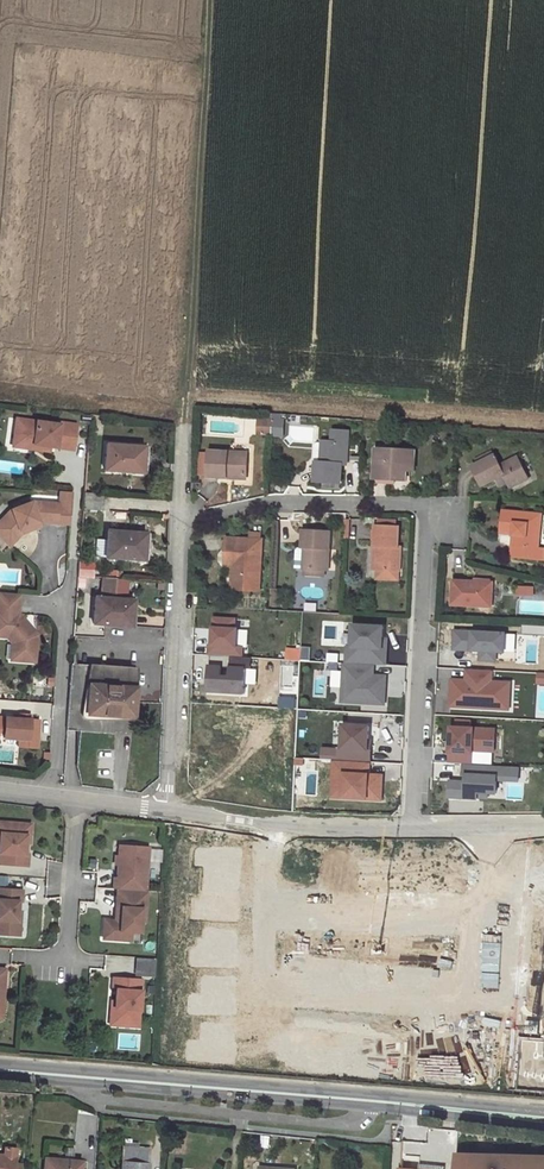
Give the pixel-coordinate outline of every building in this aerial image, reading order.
[(13,416),(10,437),(28,439),(30,442),(30,447),(46,449),(47,444),(70,448),(74,423),(56,420),(56,422),(13,416)] [(277,436),(278,420),(265,420),(265,436),(277,436)] [(282,421),(278,420),(277,436),(287,436),(289,421),(282,421)] [(28,439),(10,437),(9,444),(30,447),(30,442),(28,439)] [(324,448),(324,459),(320,459),(319,478),(345,479),(345,460),(351,460),(351,439),(335,439),(334,449),(324,448)] [(152,444),(112,442),(110,472),(149,475),(152,444)] [(409,470),(410,448),(379,446),(377,476),(409,477),(409,470)] [(419,448),(410,448),(409,470),(419,470),(419,448)] [(254,454),(215,453),(215,479),(234,480),(234,477),(253,477),(254,454)] [(496,453),(471,464),(483,483),(497,476),(502,483),(510,479),(513,485),(531,475),(518,453),(501,462),(496,453)] [(58,501),(57,520),(66,521),(68,489),(58,489),(58,501)] [(79,494),(78,510),(96,511),(97,495),(79,494)] [(0,518),(0,535),(6,540),(18,527),(38,519),(57,520),(58,501),(30,500),(11,507),(0,518)] [(501,523),(516,525),(515,532),(514,550),(543,553),(543,543),(540,542),(543,510),(504,506),(501,523)] [(18,527),(6,540),(9,543),(20,531),(40,524),(38,519),(18,527)] [(404,525),(381,522),(380,542),(383,542),(382,565),(405,566),(407,543),(404,543),(404,525)] [(500,531),(515,532),(516,525),(501,523),(500,531)] [(311,546),(311,567),(329,568),(335,568),(336,529),(308,528),(307,546),(311,546)] [(140,536),(101,533),(101,541),(90,541),(89,558),(138,562),(140,536)] [(233,536),(233,549),(242,550),(241,564),(240,587),(268,589),(270,537),(233,536)] [(311,546),(307,546),(304,546),(301,549),(301,567),(311,567),(311,546)] [(242,550),(233,549),(231,564),(241,564),(242,550)] [(74,564),(74,578),(87,579),(88,568),(84,564),(74,564)] [(495,575),(455,573),(455,598),(494,600),(495,575)] [(97,601),(91,601),(90,627),(129,629),(130,611),(131,603),(110,602),(111,585),(98,584),(97,601)] [(535,595),(535,585),(518,586),(518,595),(535,595)] [(278,588),(278,603),(287,602),(288,589),(278,588)] [(0,590),(0,635),(10,635),(17,643),(16,658),(34,659),(36,632),(17,611),(16,611),(17,591),(0,590)] [(238,629),(235,629),(236,619),(215,618),(213,645),(210,645),(209,655),(211,655),(243,657),(243,647),(237,647),(238,629)] [(353,625),(352,647),(348,647),(347,663),(348,663),(374,665),(386,666),(387,649),(383,649),(383,638),(384,627),(353,625)] [(454,644),(481,645),(480,654),(496,655),(496,646),(505,646),(506,627),(455,625),(454,644)] [(251,669),(252,658),(211,655),(209,692),(245,694),(247,669),(251,669)] [(383,676),(374,676),(374,665),(348,663),(347,674),(344,674),(342,702),(385,705),(386,692),(382,692),(383,676)] [(470,669),(470,680),(466,679),(452,679),(450,706),(503,709),(504,682),(492,681),(493,671),(470,669)] [(89,670),(86,717),(139,721),(143,674),(89,670)] [(504,682),(503,709),(509,710),(511,682),(504,682)] [(28,736),(30,716),(0,713),(0,734),(28,736)] [(344,725),(343,739),(340,739),(339,761),(370,762),(371,750),(368,750),(369,741),(370,727),(344,725)] [(495,730),(450,727),(447,763),(464,764),(472,764),(473,751),(494,752),(495,730)] [(375,775),(370,775),(370,762),(339,761),(335,760),(333,784),(344,784),(343,798),(382,800),(383,783),(375,783),(375,775)] [(472,764),(464,764),(463,775),(464,775),(467,775),(466,782),(463,782),(450,781),(449,797),(477,799),(477,798),(478,792),(488,793),(497,793),(497,780),(498,777),(502,777),(502,772),(510,772),(510,767),(472,764)] [(498,777),(497,780),(518,781),(519,767),(510,767),(510,772),(502,772),(502,777),(498,777)] [(375,783),(383,783),(383,776),(375,775),(375,783)] [(344,784),(333,784),(333,797),(343,798),(344,784)] [(509,786),(508,796),(521,799),(523,789),(509,786)] [(30,826),(5,824),(3,846),(2,865),(30,867),(31,855),(28,855),(29,844),(30,826)] [(117,880),(116,891),(121,891),(149,894),(152,850),(123,847),(120,880),(117,880)] [(95,888),(95,912),(114,912),(115,888),(95,888)] [(0,889),(0,895),(0,935),(19,937),(21,912),(21,903),(25,903),(25,891),(0,889)] [(149,894),(121,891),(118,923),(113,923),(112,941),(133,943),(134,934),(143,935),(144,924),(148,924),(150,894),(149,894)] [(136,958),(135,975),(156,975),(156,958),(136,958)] [(0,970),(0,1020),(5,1020),(8,971),(0,970)] [(116,980),(115,992),(118,992),(116,1022),(141,1024),(144,982),(116,980)] [(118,992),(115,992),(112,1027),(140,1029),(141,1024),(116,1022),(118,992)] [(121,1140),(119,1168),(145,1168),(147,1143),(121,1140)] [(0,1157),(0,1168),(13,1168),(14,1150),(3,1149),(3,1157),(0,1157)] [(456,1168),(543,1168),(543,1160),(502,1156),(457,1154),(456,1168)] [(42,1160),(42,1168),(79,1168),(80,1162),(42,1160)]
